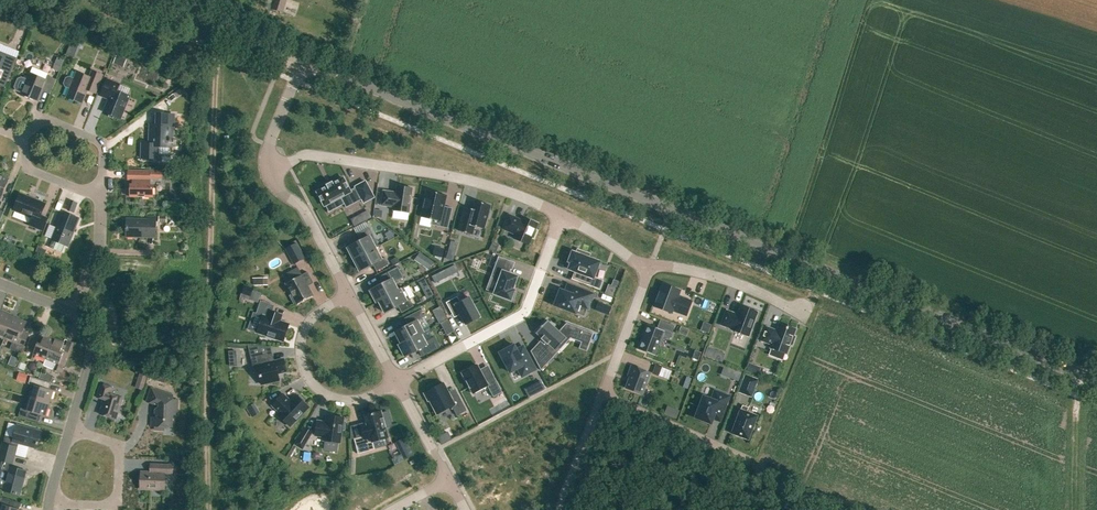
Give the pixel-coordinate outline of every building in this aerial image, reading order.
[(11,73),(17,58),(0,52),(0,69),(11,73)] [(115,56),(112,64),(123,68),(126,60),(115,56)] [(53,68),(60,71),(62,66),(64,61),(58,58),(56,63),(55,63),(53,68)] [(64,84),(65,87),(70,89),(67,98),(82,104),(87,91),(96,94),(103,76),(92,71),(90,77),(77,72),(74,79),(69,77),(66,78),(64,84)] [(43,89),(51,92),(56,80),(47,76),(46,80),(30,74),(27,81),(23,80),(21,81),(18,88),(19,90),(22,92),(21,95),(38,102),(43,89)] [(109,99),(103,112),(121,119),(130,96),(117,91),(120,85),(107,79),(100,96),(109,99)] [(168,82),(173,90),(177,87),(177,86),(181,83),(179,81),(175,84),(172,80),(168,82)] [(169,97),(172,101),(177,97),(177,96),(184,91),(181,88),(169,97)] [(150,125),(150,144),(142,144),(142,159),(158,159),(158,147),(171,147),(172,134),(174,135),(175,115),(157,115),(157,125),(150,125)] [(128,180),(133,180),(133,185),(130,185),(130,197),(154,198),(154,186),(151,185),(151,178),(162,179),(163,172),(128,171),(128,180)] [(8,180),(0,176),(0,201),(8,180)] [(327,187),(317,192),(324,206),(341,197),(346,208),(362,199),(364,203),(374,197),(365,181),(355,187),(356,188),(350,191),(343,178),(333,183),(332,181),(326,185),(327,187)] [(396,193),(383,191),(381,205),(394,207),(393,210),(409,213),(413,188),(397,186),(396,193)] [(427,191),(421,217),(432,220),(431,225),(448,228),(451,213),(443,211),(446,195),(427,191)] [(30,225),(42,230),(47,218),(42,216),(46,204),(20,194),(14,210),(33,218),(30,225)] [(66,210),(74,213),(78,203),(71,200),(66,210)] [(472,234),(474,226),(484,229),(486,218),(488,219),(490,211),(489,211),(490,205),(475,201),(472,209),(469,221),(462,219),(459,231),(472,234)] [(368,210),(360,214),(364,222),(372,217),(368,210)] [(50,248),(62,253),(65,245),(69,247),(80,218),(67,213),(66,216),(58,213),(53,226),(57,227),(52,240),(53,241),(50,248)] [(537,224),(523,217),(521,222),(518,220),(519,219),(509,215),(503,229),(516,234),(514,238),(528,245),(531,237),(533,238),(537,231),(535,230),(537,224)] [(149,220),(127,219),(127,237),(156,237),(157,217),(148,217),(149,220)] [(347,248),(353,259),(375,248),(369,236),(373,235),(369,227),(356,234),(360,241),(347,248)] [(451,241),(448,251),(455,253),(457,243),(451,241)] [(496,252),(499,245),(493,242),(489,250),(496,252)] [(304,258),(297,243),(286,249),(294,264),(304,258)] [(375,248),(353,259),(360,271),(373,264),(376,271),(389,265),(385,258),(381,259),(375,248)] [(573,279),(599,289),(603,281),(594,277),(599,262),(589,258),(590,254),(577,249),(576,253),(572,252),(569,262),(571,262),(569,269),(576,272),(573,279)] [(420,253),(415,260),(422,264),(426,258),(420,253)] [(500,279),(495,293),(494,294),(511,300),(511,299),(513,299),(516,292),(514,292),(514,290),(512,290),(517,276),(509,273),(510,269),(512,270),(514,263),(499,257),(491,276),(500,279)] [(286,283),(292,295),(290,296),(294,303),(296,302),(297,304),(313,296),(305,281),(311,278),(305,268),(305,267),(298,270),(301,275),(286,283)] [(383,284),(370,291),(376,303),(379,301),(401,290),(400,289),(398,290),(394,283),(403,278),(398,267),(379,277),(383,284)] [(445,278),(441,271),(432,276),(435,283),(445,278)] [(254,277),(254,285),(268,285),(268,277),(254,277)] [(609,284),(605,293),(614,296),(620,281),(614,279),(612,285),(609,284)] [(425,280),(420,282),(429,299),(434,296),(425,280)] [(671,313),(672,310),(686,315),(691,302),(677,296),(680,290),(663,284),(654,307),(671,313)] [(251,296),(252,291),(253,288),(245,286),(242,293),(251,296)] [(557,299),(555,305),(576,313),(579,304),(588,307),(593,294),(575,287),(573,293),(571,294),(560,290),(560,292),(558,291),(555,298),(557,299)] [(401,290),(379,301),(385,313),(398,306),(401,313),(414,306),(410,299),(407,301),(401,290)] [(457,296),(446,302),(452,315),(458,311),(465,325),(480,317),(469,298),(460,302),(457,296)] [(263,316),(261,323),(258,333),(267,335),(266,338),(275,341),(275,338),(283,341),(288,324),(280,322),(282,316),(272,312),(274,306),(260,301),(256,314),(263,316)] [(599,303),(596,310),(606,314),(609,307),(599,303)] [(727,311),(721,325),(732,329),(732,330),(748,336),(757,312),(741,306),(737,316),(734,314),(727,311)] [(408,325),(395,332),(401,343),(401,344),(421,333),(421,334),(423,333),(417,321),(424,317),(420,310),(404,318),(408,325)] [(4,338),(13,317),(0,312),(0,337),(4,338)] [(444,313),(437,317),(440,323),(447,319),(444,313)] [(10,349),(21,353),(23,347),(28,334),(22,332),(26,323),(13,317),(4,338),(12,342),(10,349)] [(447,319),(440,323),(447,335),(454,332),(447,319)] [(660,320),(657,328),(647,325),(638,349),(654,356),(659,345),(661,346),(664,337),(669,339),(674,326),(660,320)] [(547,321),(536,334),(541,339),(541,340),(548,346),(545,349),(554,357),(558,352),(556,351),(569,335),(582,340),(581,342),(588,345),(593,333),(566,323),(559,331),(547,321)] [(770,348),(787,354),(790,345),(792,345),(795,336),(793,336),(796,329),(779,323),(776,330),(766,326),(761,341),(771,344),(770,348)] [(678,333),(686,336),(689,330),(681,327),(678,333)] [(401,343),(399,345),(405,357),(419,350),(422,356),(440,347),(435,337),(425,342),(421,334),(421,333),(401,344),(401,343)] [(28,352),(45,359),(54,339),(44,335),(41,342),(33,339),(28,352)] [(45,359),(46,360),(43,366),(62,374),(64,370),(62,369),(63,367),(64,367),(70,354),(61,351),(64,343),(54,339),(45,359)] [(505,350),(499,353),(510,373),(520,368),(524,376),(536,370),(528,356),(522,360),(514,345),(513,346),(512,344),(504,348),(505,350)] [(708,348),(705,355),(713,358),(716,351),(708,348)] [(253,367),(257,366),(262,385),(279,381),(277,373),(286,371),(283,359),(270,362),(268,354),(251,358),(253,367)] [(541,357),(536,362),(541,370),(547,363),(541,357)] [(477,365),(462,373),(473,394),(487,386),(493,397),(502,392),(493,375),(485,380),(477,365)] [(626,388),(642,394),(650,373),(632,366),(628,376),(630,377),(626,388)] [(657,366),(654,374),(668,380),(672,371),(657,366)] [(733,369),(730,378),(738,381),(741,372),(733,369)] [(20,372),(17,380),(26,383),(28,375),(20,372)] [(137,384),(145,387),(149,376),(149,374),(141,372),(141,373),(137,384)] [(745,375),(739,392),(751,397),(757,380),(745,375)] [(28,397),(49,404),(53,391),(49,389),(51,383),(30,377),(28,384),(32,385),(28,397)] [(540,381),(532,385),(537,393),(544,389),(540,381)] [(443,383),(424,393),(429,401),(430,401),(437,415),(452,406),(457,416),(467,410),(457,393),(451,396),(443,383)] [(100,384),(96,397),(104,400),(100,414),(116,419),(122,398),(111,394),(113,388),(100,384)] [(155,402),(159,403),(159,407),(158,407),(155,410),(155,416),(152,416),(152,425),(155,426),(155,430),(164,430),(164,427),(172,427),(173,414),(177,414),(178,399),(172,399),(173,394),(151,387),(147,402),(155,404),(155,402)] [(729,396),(717,392),(715,391),(713,395),(711,399),(703,396),(695,417),(701,420),(700,422),(708,425),(709,423),(711,423),(713,418),(720,421),(724,411),(729,396)] [(272,405),(279,413),(278,414),(290,426),(308,407),(303,402),(305,400),(300,396),(298,397),(297,395),(289,403),(287,400),(288,399),(283,394),(272,405)] [(18,416),(28,419),(30,412),(41,415),(45,416),(49,404),(28,397),(24,410),(21,409),(18,416)] [(499,404),(503,412),(511,408),(507,400),(499,404)] [(261,412),(255,403),(247,408),(253,417),(261,412)] [(731,433),(732,434),(733,434),(747,439),(748,440),(749,439),(748,438),(757,417),(757,416),(756,416),(747,412),(748,408),(742,405),(741,410),(740,410),(740,411),(732,432),(731,433)] [(385,428),(392,426),(388,412),(382,413),(381,411),(364,416),(367,425),(363,426),(362,424),(360,425),(363,436),(354,439),(358,454),(374,449),(373,442),(388,438),(385,428)] [(324,436),(323,441),(340,443),(342,430),(344,430),(345,422),(343,422),(343,418),(327,415),(326,423),(317,421),(315,435),(324,436)] [(14,455),(18,443),(36,448),(41,431),(17,425),(13,438),(5,436),(3,444),(2,444),(0,451),(0,452),(14,455)] [(313,432),(305,428),(295,445),(302,450),(313,432)] [(448,432),(438,437),(442,444),(451,439),(448,432)] [(395,443),(404,460),(413,455),(405,438),(395,443)] [(19,495),(26,471),(11,467),(14,455),(0,452),(0,461),(2,461),(0,467),(0,470),(8,472),(3,491),(19,495)] [(141,472),(140,489),(164,490),(165,473),(172,473),(172,465),(157,464),(156,472),(141,472)] [(8,506),(10,500),(0,497),(0,498),(0,505),(3,505),(1,509),(20,509),(8,506)]
